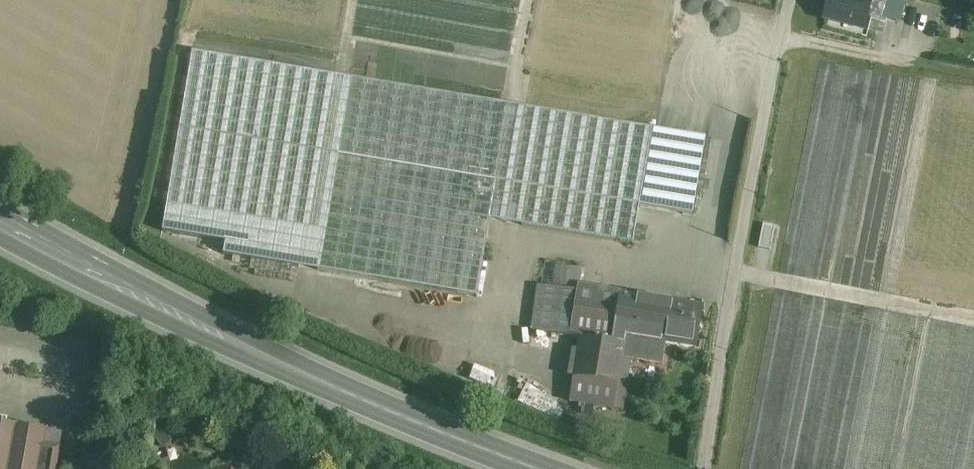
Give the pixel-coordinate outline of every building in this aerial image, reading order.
[(826,20),(865,30),(868,20),(881,23),(882,19),(887,0),(832,0),(826,20)] [(905,0),(887,0),(882,19),(900,23),(906,0),(905,0)] [(225,255),(318,271),(351,79),(194,53),(164,232),(227,242),(225,255)] [(653,130),(351,79),(318,271),(477,297),(490,221),(633,245),(640,206),(653,130)] [(706,139),(653,130),(640,206),(693,215),(706,139)] [(582,269),(557,266),(553,288),(553,289),(578,292),(579,286),(582,269)] [(620,293),(583,288),(583,287),(579,286),(578,292),(553,289),(553,288),(538,286),(531,331),(581,338),(582,337),(624,344),(626,336),(614,334),(620,294),(620,293)] [(703,307),(620,294),(614,334),(626,336),(624,344),(622,357),(631,358),(631,359),(662,364),(666,343),(696,348),(703,307)] [(624,344),(582,337),(581,338),(575,377),(575,378),(618,385),(622,357),(624,344)] [(618,385),(575,378),(575,377),(570,402),(623,410),(631,359),(631,358),(622,357),(618,385)] [(521,384),(516,397),(540,405),(544,392),(521,384)] [(148,426),(158,445),(176,436),(166,417),(148,426)] [(59,448),(43,445),(45,430),(0,422),(0,468),(56,468),(59,448)]
